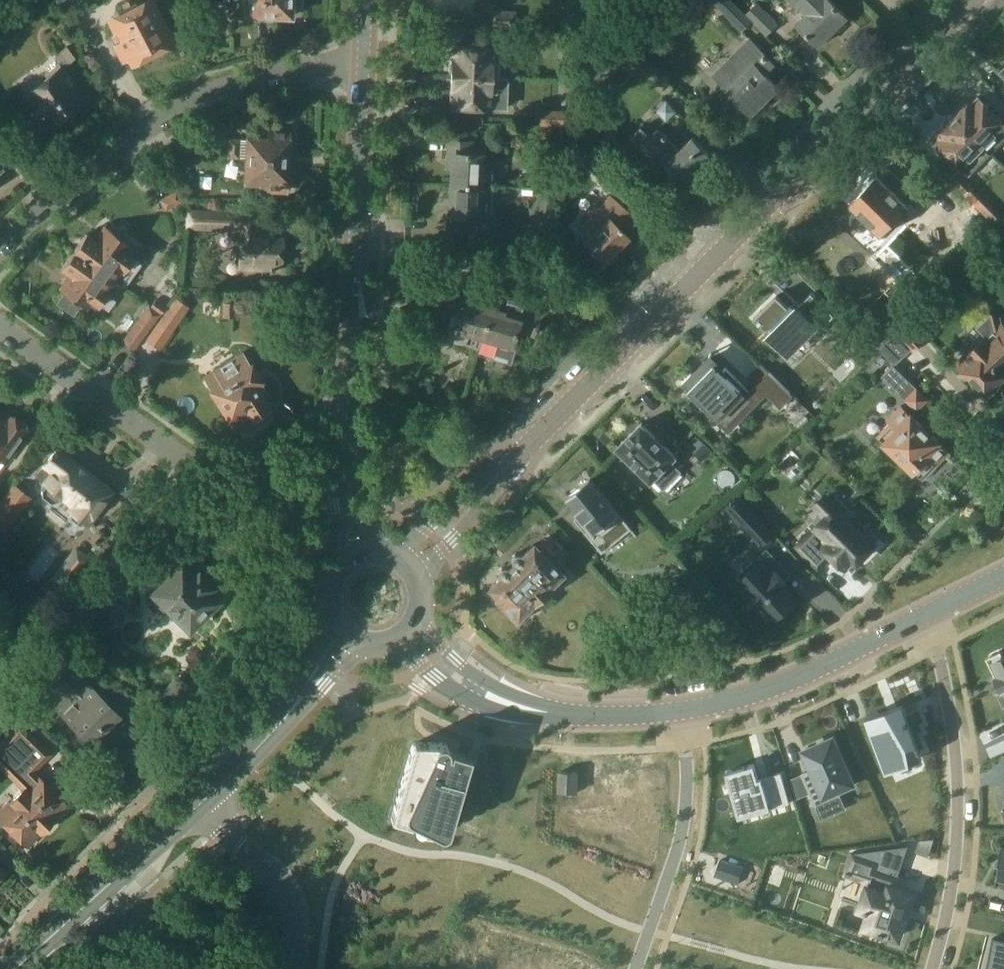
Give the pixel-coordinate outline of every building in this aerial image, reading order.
[(244,14),(292,16),(292,9),(303,9),(304,0),(245,0),(244,14)] [(796,5),(799,3),(809,13),(798,24),(819,45),(848,17),(831,0),(791,0),(796,5)] [(121,16),(112,21),(122,41),(117,44),(124,58),(129,55),(131,59),(170,38),(151,1),(138,7),(136,2),(119,11),(121,16)] [(723,12),(743,31),(753,21),(733,2),(723,12)] [(490,11),(490,26),(515,27),(515,12),(490,11)] [(452,74),(500,75),(501,58),(511,59),(511,51),(521,51),(521,32),(501,31),(500,47),(493,46),(493,45),(458,44),(457,56),(452,56),(452,60),(450,62),(450,69),(452,71),(452,74)] [(744,112),(749,110),(752,113),(779,86),(766,73),(776,63),(751,39),(716,74),(725,84),(724,85),(739,100),(737,105),(744,112)] [(48,78),(25,95),(48,127),(87,99),(63,67),(76,58),(67,46),(59,52),(63,57),(58,61),(59,64),(45,74),(48,78)] [(559,63),(558,76),(571,77),(572,64),(559,63)] [(500,75),(452,74),(451,87),(452,87),(451,106),(475,107),(477,109),(482,109),(485,107),(491,107),(491,106),(501,106),(503,76),(500,75)] [(1003,122),(981,100),(976,105),(972,102),(968,107),(964,107),(958,114),(958,117),(956,118),(981,143),(992,153),(1003,141),(1003,121),(1003,122)] [(569,110),(540,108),(540,125),(568,126),(569,110)] [(967,178),(992,153),(981,143),(956,118),(955,120),(951,120),(945,126),(945,129),(940,134),(944,138),(937,144),(961,167),(950,179),(966,196),(975,186),(967,178)] [(262,188),(286,189),(288,127),(269,126),(269,136),(248,135),(246,181),(262,181),(262,188)] [(642,126),(630,138),(651,159),(656,154),(683,181),(712,153),(694,136),(680,150),(667,136),(669,135),(666,132),(664,133),(658,128),(651,135),(642,126)] [(546,133),(545,141),(555,142),(556,133),(546,133)] [(593,152),(585,143),(576,133),(566,143),(583,161),(593,152)] [(229,136),(229,143),(229,155),(238,155),(239,136),(229,136)] [(452,183),(492,185),(493,165),(481,164),(481,153),(472,153),(473,141),(450,140),(449,152),(453,152),(452,183)] [(187,185),(177,166),(167,171),(176,190),(187,185)] [(898,216),(902,212),(909,219),(919,210),(911,202),(917,195),(891,170),(882,179),(878,174),(877,175),(871,175),(865,181),(865,187),(850,202),(860,211),(853,218),(853,225),(859,231),(865,231),(872,224),(882,233),(889,233),(898,224),(898,216)] [(492,198),(492,185),(452,183),(450,214),(459,215),(458,230),(495,232),(495,214),(491,214),(492,198)] [(556,189),(543,186),(538,210),(552,213),(556,189)] [(181,201),(175,191),(166,196),(172,206),(181,201)] [(611,195),(582,224),(592,233),(583,242),(603,262),(627,237),(614,224),(618,220),(619,222),(628,213),(611,195)] [(256,213),(188,210),(187,227),(241,230),(239,268),(271,269),(271,270),(274,270),(274,269),(280,270),(280,264),(282,265),(284,237),(273,236),(273,234),(268,234),(268,230),(255,229),(256,213)] [(992,222),(998,228),(1003,222),(1003,211),(1002,213),(992,222)] [(73,248),(120,283),(119,284),(124,288),(142,264),(133,257),(133,256),(130,254),(133,250),(129,247),(132,244),(105,224),(95,238),(86,231),(73,248)] [(503,250),(493,247),(486,270),(496,273),(503,250)] [(111,294),(119,284),(120,283),(73,248),(61,265),(70,272),(59,286),(65,290),(58,300),(72,311),(79,301),(85,305),(88,302),(92,304),(94,301),(98,303),(107,291),(111,294)] [(464,288),(462,293),(459,292),(460,288),(446,284),(439,307),(456,312),(452,328),(450,327),(447,339),(443,339),(443,340),(465,342),(470,334),(482,337),(494,297),(464,288)] [(777,294),(755,318),(767,330),(769,328),(773,332),(771,334),(789,351),(817,323),(821,327),(818,330),(819,331),(835,315),(812,292),(797,308),(792,302),(789,306),(777,294)] [(1001,377),(1003,373),(1003,327),(1001,324),(994,295),(983,297),(987,316),(976,328),(985,337),(957,365),(985,393),(989,388),(994,390),(1002,381),(1001,377)] [(159,321),(172,330),(189,305),(177,297),(159,321)] [(523,305),(494,297),(482,337),(498,342),(495,354),(508,358),(507,362),(512,363),(516,347),(512,345),(516,330),(533,335),(540,312),(526,308),(525,312),(521,311),(523,305)] [(156,298),(151,305),(162,313),(167,306),(156,298)] [(224,301),(224,316),(235,316),(235,301),(224,301)] [(162,313),(151,305),(148,304),(122,341),(134,350),(162,313)] [(896,328),(877,346),(895,364),(913,347),(914,348),(924,339),(907,320),(897,329),(896,328)] [(243,351),(203,376),(211,389),(210,392),(214,397),(217,397),(225,410),(224,413),(227,418),(230,419),(233,423),(249,412),(253,418),(256,416),(259,418),(266,413),(266,409),(269,408),(258,391),(265,387),(262,381),(262,378),(259,372),(256,372),(243,351)] [(873,360),(861,373),(868,379),(880,366),(876,362),(883,355),(880,352),(873,360)] [(692,372),(683,382),(727,426),(765,388),(782,404),(792,393),(770,371),(770,372),(761,363),(746,378),(755,387),(750,391),(726,367),(724,368),(726,370),(724,372),(710,358),(700,368),(702,371),(696,376),(692,372)] [(882,376),(918,410),(929,399),(893,365),(882,376)] [(914,469),(922,477),(948,449),(902,405),(888,418),(891,421),(878,435),(885,441),(884,442),(895,453),(896,452),(903,458),(902,459),(913,470),(914,469)] [(4,463),(30,427),(26,425),(27,423),(14,413),(13,415),(11,414),(7,420),(0,415),(0,460),(4,463)] [(671,462),(677,456),(643,422),(618,447),(652,481),(655,479),(664,488),(681,471),(671,462)] [(57,448),(35,476),(45,483),(41,488),(42,489),(42,496),(52,503),(58,501),(59,502),(63,497),(73,506),(70,510),(70,511),(70,518),(80,525),(86,523),(87,524),(104,503),(107,501),(110,497),(110,494),(113,491),(57,448)] [(591,477),(568,496),(582,514),(577,518),(576,517),(575,518),(598,546),(627,522),(591,477)] [(0,499),(0,529),(6,533),(33,497),(13,482),(0,499)] [(797,545),(817,566),(830,553),(841,564),(850,556),(856,562),(874,545),(861,532),(865,529),(853,516),(849,519),(837,506),(815,527),(815,528),(797,545)] [(773,534),(774,534),(756,515),(755,515),(744,526),(762,545),(773,534)] [(500,576),(501,577),(490,589),(504,603),(503,608),(510,614),(514,613),(521,620),(537,604),(534,601),(546,589),(549,592),(565,577),(550,562),(560,553),(545,538),(536,548),(533,545),(523,555),(521,554),(520,554),(519,553),(517,553),(516,554),(515,554),(513,555),(513,556),(512,558),(512,559),(512,560),(512,562),(513,563),(513,564),(510,568),(509,567),(507,567),(506,566),(504,566),(503,567),(502,567),(501,568),(500,569),(499,571),(499,572),(499,573),(500,575),(500,576)] [(213,604),(215,602),(217,599),(208,590),(212,585),(178,553),(180,551),(168,540),(155,554),(166,566),(167,564),(174,571),(153,592),(189,628),(205,612),(207,610),(213,604)] [(739,574),(742,578),(739,581),(750,592),(746,596),(757,608),(761,604),(772,616),(775,613),(778,616),(794,602),(790,598),(794,595),(783,583),(787,580),(777,570),(782,566),(770,552),(758,563),(754,560),(739,574)] [(59,570),(52,579),(65,589),(72,579),(59,570)] [(88,638),(113,604),(90,587),(65,621),(88,638)] [(991,656),(1000,674),(996,676),(1002,689),(997,692),(997,693),(999,692),(1003,702),(1003,656),(1001,650),(991,656)] [(56,707),(92,743),(120,715),(84,679),(83,681),(66,664),(50,680),(67,697),(56,707)] [(899,706),(863,721),(887,775),(923,759),(899,706)] [(48,750),(23,725),(6,743),(5,742),(0,747),(0,754),(14,767),(13,768),(27,782),(0,809),(0,819),(27,846),(46,827),(50,827),(54,822),(54,819),(69,805),(31,767),(48,750)] [(803,773),(791,779),(797,798),(811,792),(817,806),(841,796),(838,789),(853,782),(846,766),(840,754),(833,738),(814,746),(809,748),(810,748),(806,750),(807,753),(811,763),(814,768),(810,770),(806,771),(806,772),(803,773)] [(412,746),(394,809),(417,815),(414,824),(414,825),(415,826),(415,828),(416,829),(417,830),(418,830),(419,830),(434,833),(434,832),(442,833),(443,833),(445,833),(446,832),(447,831),(448,830),(448,829),(449,826),(450,826),(471,754),(451,748),(450,752),(449,752),(449,751),(449,749),(449,748),(448,746),(448,745),(447,744),(445,743),(444,742),(442,742),(419,741),(417,742),(416,742),(415,743),(413,744),(413,745),(412,746)] [(755,764),(727,772),(740,817),(790,802),(782,771),(778,772),(780,777),(760,783),(755,764)] [(577,792),(578,772),(561,771),(561,792),(577,792)] [(868,851),(859,877),(870,881),(861,906),(871,910),(866,926),(880,931),(880,932),(884,933),(885,932),(899,937),(906,916),(903,915),(911,892),(895,887),(898,877),(909,845),(908,845),(867,850),(867,851),(868,851)] [(720,859),(715,872),(738,880),(743,867),(720,859)] [(987,968),(1003,968),(1003,940),(993,937),(987,968)]
